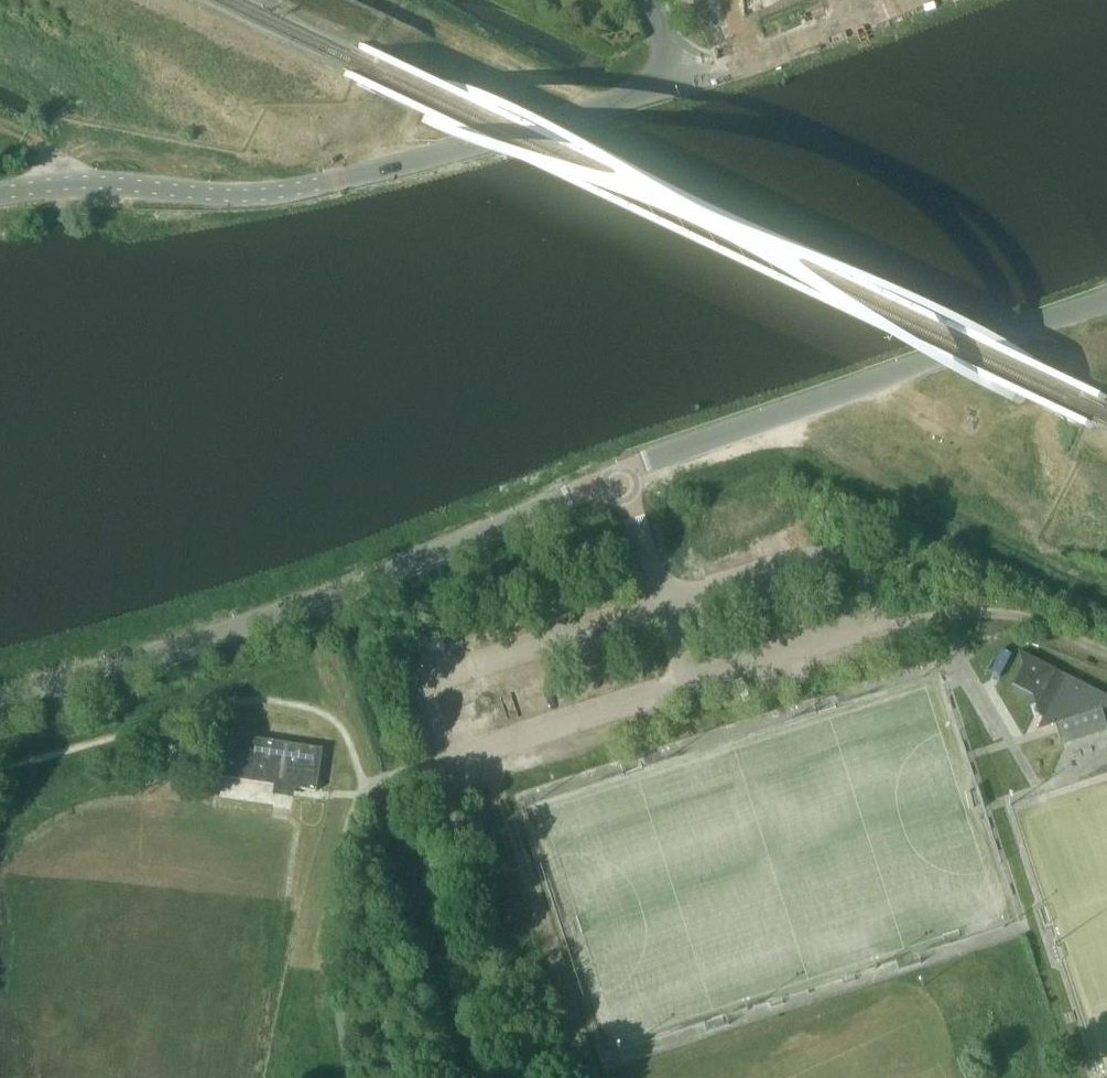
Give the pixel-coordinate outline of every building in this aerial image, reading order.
[(1033,694),(1039,715),(1043,718),(1037,730),(1106,708),(1106,696),(1019,650),(1023,665),(1013,684),(1033,694)] [(318,792),(324,749),(229,735),(223,777),(318,792)]
